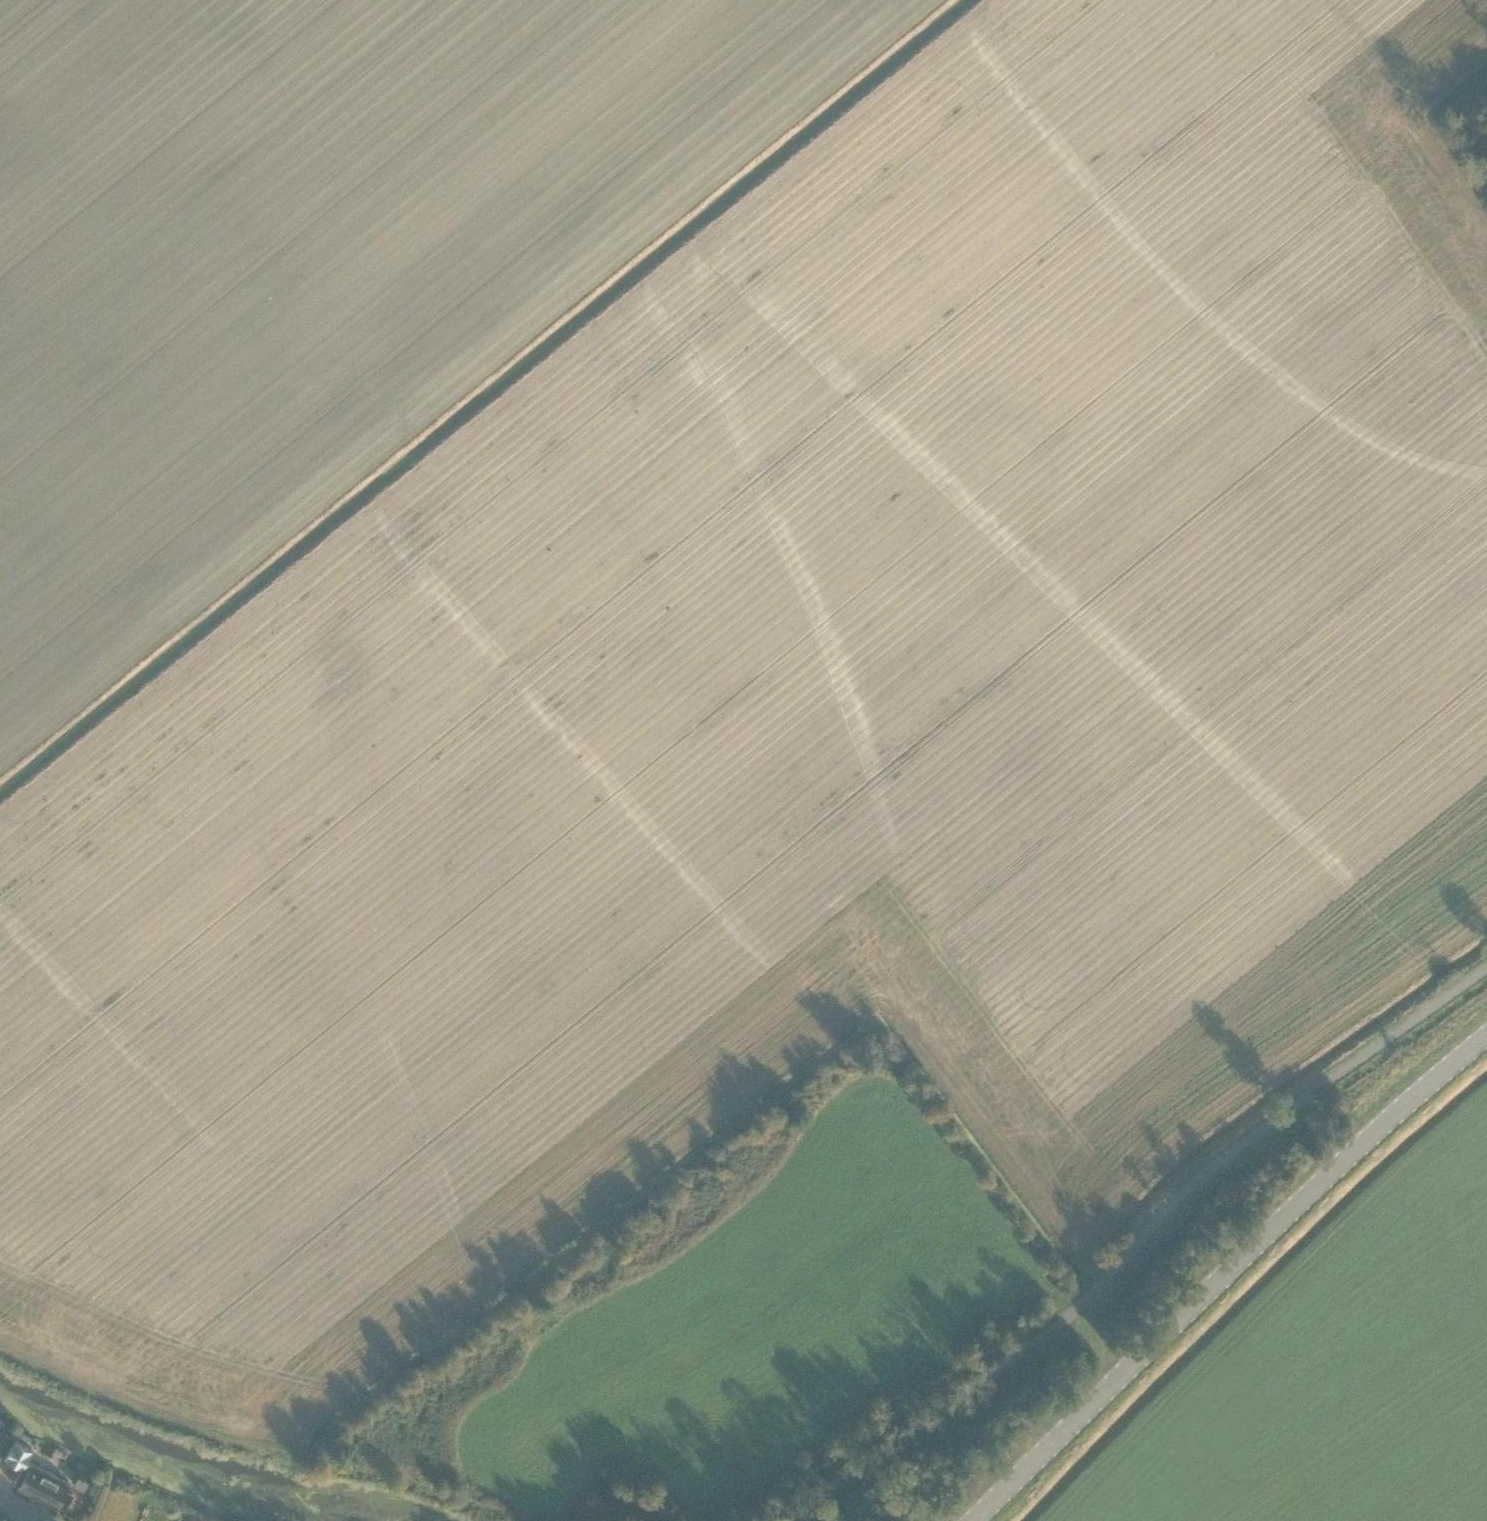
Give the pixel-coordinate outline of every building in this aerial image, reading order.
[(16,1477),(21,1480),(19,1483),(57,1504),(57,1503),(65,1507),(74,1491),(66,1487),(70,1480),(33,1459),(32,1460),(27,1457),(33,1446),(15,1436),(5,1454),(23,1463),(16,1477)]
